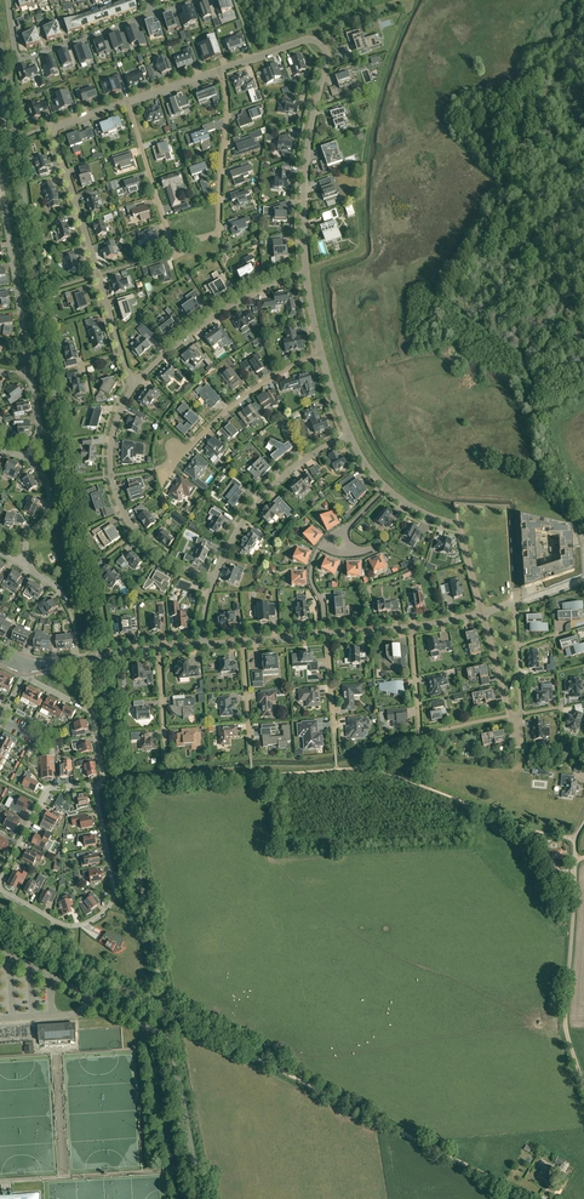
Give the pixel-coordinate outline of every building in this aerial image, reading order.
[(28,7),(25,0),(18,0),(19,3),(15,4),(17,10),(27,6),(28,8),(28,7)] [(119,2),(123,13),(130,11),(126,0),(119,2)] [(130,11),(136,8),(137,8),(134,0),(130,0),(127,1),(126,0),(130,11)] [(217,1),(219,6),(216,7),(219,15),(222,14),(227,15),(230,14),(233,9),(230,0),(219,0),(217,1)] [(119,2),(112,5),(116,15),(123,13),(119,2)] [(203,19),(212,16),(213,20),(217,18),(213,7),(210,9),(209,8),(207,3),(204,5),(204,3),(199,5),(200,6),(199,6),(203,19)] [(112,5),(105,7),(109,18),(116,15),(112,5)] [(105,9),(99,11),(102,20),(109,18),(105,7),(105,9)] [(180,16),(185,28),(189,27),(189,25),(197,22),(192,7),(183,10),(185,15),(180,16)] [(99,11),(92,13),(95,22),(102,20),(99,11)] [(92,13),(85,16),(88,25),(95,22),(92,13)] [(172,14),(163,17),(168,31),(176,28),(177,29),(181,28),(178,19),(174,21),(172,14)] [(78,16),(78,17),(82,29),(83,29),(82,27),(88,25),(85,16),(79,18),(78,16)] [(71,17),(60,21),(63,29),(66,28),(68,34),(75,31),(71,17)] [(71,17),(75,31),(82,29),(78,17),(71,19),(71,17)] [(149,22),(145,24),(150,37),(162,33),(163,36),(164,36),(158,20),(149,23),(149,22)] [(54,38),(61,36),(59,30),(62,28),(63,29),(60,21),(56,22),(56,24),(50,26),(50,25),(54,38)] [(50,25),(39,28),(42,36),(45,35),(47,41),(54,38),(50,25)] [(36,31),(29,33),(34,45),(40,43),(38,37),(42,36),(39,28),(35,30),(36,31)] [(135,28),(127,31),(129,36),(128,37),(130,42),(131,42),(132,45),(138,43),(140,47),(146,45),(142,35),(138,36),(135,28)] [(346,34),(349,43),(353,42),(357,54),(369,50),(368,48),(373,47),(372,44),(376,42),(377,42),(375,36),(368,38),(369,39),(364,41),(360,29),(346,34)] [(27,48),(34,45),(29,33),(19,37),(20,43),(24,41),(27,48)] [(231,41),(231,39),(224,41),(226,48),(228,47),(230,51),(242,47),(241,42),(245,41),(242,33),(235,35),(236,39),(231,41)] [(119,34),(110,37),(115,51),(121,49),(122,52),(129,50),(124,36),(120,37),(119,34)] [(209,43),(199,47),(204,62),(214,59),(213,56),(220,54),(219,49),(221,48),(218,41),(216,41),(214,37),(207,39),(209,43)] [(111,53),(107,43),(103,44),(102,40),(94,42),(99,55),(106,53),(107,54),(111,53)] [(93,61),(88,47),(82,49),(81,46),(75,48),(80,62),(84,61),(85,64),(93,61)] [(184,51),(186,56),(175,60),(178,69),(191,65),(191,62),(195,61),(190,49),(184,51)] [(67,51),(58,54),(60,59),(61,59),(63,66),(71,63),(72,65),(76,64),(73,54),(69,55),(67,51)] [(295,68),(291,70),(294,77),(301,75),(300,72),(306,70),(304,64),(305,64),(306,63),(304,60),(303,59),(302,60),(301,55),(292,58),(295,68)] [(46,60),(48,66),(44,67),(48,77),(55,75),(53,71),(58,69),(53,57),(46,60)] [(168,63),(162,60),(155,62),(159,72),(161,71),(162,75),(171,71),(168,63)] [(268,69),(262,71),(267,84),(273,82),(272,79),(275,78),(275,79),(281,77),(282,76),(282,78),(284,80),(286,80),(288,79),(283,66),(278,68),(277,64),(271,66),(272,69),(269,70),(268,69)] [(26,66),(17,69),(22,82),(31,79),(30,77),(37,75),(34,66),(27,68),(26,66)] [(139,68),(140,72),(126,77),(129,86),(134,84),(135,85),(139,84),(138,83),(144,81),(142,75),(146,74),(144,67),(139,68)] [(346,73),(345,72),(345,71),(344,71),(344,70),(343,70),(342,70),(341,70),(340,70),(339,70),(339,71),(339,72),(338,72),(338,73),(338,74),(339,76),(335,77),(338,85),(330,88),(333,96),(340,94),(341,93),(342,93),(342,92),(342,91),(342,90),(351,87),(352,90),(358,88),(355,79),(351,81),(349,72),(346,73)] [(233,79),(232,79),(233,79),(236,88),(236,89),(247,85),(249,91),(256,88),(253,80),(250,81),(247,74),(248,74),(247,74),(242,76),(241,73),(237,75),(238,77),(233,79)] [(109,82),(110,83),(103,85),(106,94),(116,91),(116,92),(121,90),(119,83),(122,82),(119,74),(116,75),(117,79),(109,82)] [(298,85),(296,80),(292,81),(292,80),(289,80),(290,82),(292,89),(296,88),(295,86),(298,85)] [(207,100),(213,98),(215,105),(217,104),(217,105),(218,104),(220,103),(220,105),(219,93),(218,93),(219,93),(216,94),(215,90),(214,90),(212,86),(203,89),(204,93),(197,96),(200,105),(208,102),(207,100)] [(79,99),(82,98),(84,102),(97,97),(94,89),(81,93),(80,89),(76,91),(79,99)] [(59,101),(52,103),(55,112),(69,107),(68,103),(71,102),(73,106),(68,91),(60,94),(62,98),(58,99),(59,101)] [(289,112),(288,114),(293,115),(293,113),(297,114),(299,106),(294,105),(295,100),(296,93),(294,93),(284,96),(283,98),(282,106),(280,106),(279,112),(284,113),(285,112),(289,112)] [(178,98),(177,98),(170,100),(171,104),(167,105),(171,117),(184,112),(183,109),(189,107),(186,95),(182,96),(182,95),(177,96),(178,98)] [(40,116),(39,113),(47,110),(44,102),(36,105),(36,104),(28,106),(28,108),(27,109),(28,112),(29,112),(30,112),(32,119),(40,116)] [(240,120),(238,121),(240,128),(248,125),(247,122),(262,117),(259,110),(262,109),(261,104),(249,108),(251,112),(238,117),(240,120)] [(160,108),(155,109),(154,106),(152,107),(147,108),(149,112),(144,113),(147,122),(153,120),(154,122),(160,120),(160,118),(163,116),(160,108)] [(334,112),(330,113),(332,120),(333,119),(334,122),(333,122),(335,129),(340,127),(340,130),(347,128),(346,125),(347,125),(346,123),(344,118),(344,119),(343,116),(346,115),(344,109),(343,110),(341,106),(332,109),(334,112)] [(108,121),(109,122),(100,125),(102,132),(101,132),(102,136),(109,134),(108,133),(117,130),(118,131),(125,128),(123,121),(120,122),(119,118),(114,120),(114,119),(108,121)] [(191,133),(186,135),(189,146),(195,144),(195,145),(201,143),(202,146),(204,150),(208,149),(207,149),(210,148),(208,141),(209,140),(206,133),(215,130),(213,123),(202,126),(203,129),(197,131),(198,135),(192,137),(191,133)] [(82,144),(81,139),(82,140),(89,137),(89,139),(95,137),(91,128),(86,130),(86,131),(79,133),(78,132),(67,136),(71,148),(72,147),(74,154),(81,152),(79,146),(78,145),(82,144)] [(185,129),(178,131),(180,138),(183,137),(182,134),(186,133),(185,129)] [(237,148),(234,149),(236,155),(245,152),(244,150),(249,148),(250,150),(258,147),(256,140),(261,138),(259,132),(249,135),(250,137),(235,142),(237,148)] [(288,134),(276,138),(277,141),(279,141),(278,151),(283,152),(283,155),(290,156),(292,146),(291,146),(292,140),(290,139),(288,134)] [(157,161),(166,158),(164,154),(169,153),(167,147),(170,146),(168,139),(160,141),(161,145),(153,148),(157,161)] [(325,161),(320,163),(323,171),(341,165),(340,163),(342,163),(336,144),(321,149),(325,161)] [(132,155),(131,155),(124,158),(123,154),(113,157),(112,156),(117,173),(118,173),(116,167),(120,166),(121,171),(135,167),(135,168),(136,167),(132,155)] [(45,156),(42,157),(41,155),(35,156),(36,159),(37,163),(35,164),(36,168),(38,167),(39,171),(38,171),(40,175),(48,173),(47,169),(49,168),(45,156)] [(235,186),(246,183),(244,178),(249,177),(248,174),(252,173),(249,162),(241,165),(242,169),(231,173),(235,186)] [(190,170),(192,176),(201,174),(203,181),(200,182),(203,191),(209,189),(207,182),(210,181),(205,165),(205,164),(200,166),(190,170)] [(87,166),(77,169),(78,174),(80,173),(82,177),(80,178),(83,188),(92,185),(90,177),(89,176),(91,175),(90,170),(89,171),(87,166)] [(279,190),(279,188),(288,188),(289,179),(285,179),(285,177),(286,177),(286,171),(277,171),(277,175),(278,176),(278,178),(275,178),(275,182),(273,182),(273,189),(279,190)] [(167,188),(173,207),(180,205),(174,185),(182,183),(179,174),(162,179),(164,188),(167,188)] [(324,196),(322,196),(324,201),(326,200),(326,202),(336,199),(335,197),(337,196),(337,194),(338,193),(338,192),(338,191),(338,190),(338,189),(337,188),(337,187),(333,188),(330,178),(320,182),(322,189),(321,189),(323,193),(324,196)] [(122,184),(124,189),(117,191),(119,197),(124,195),(124,193),(125,193),(130,192),(130,194),(138,191),(138,189),(142,188),(139,179),(129,182),(128,180),(124,182),(124,183),(122,184)] [(119,189),(118,185),(116,181),(110,183),(113,191),(119,189)] [(53,188),(52,182),(43,185),(45,190),(44,191),(48,204),(51,203),(53,208),(59,206),(57,201),(59,200),(55,187),(53,188)] [(100,211),(96,197),(99,196),(97,191),(88,194),(90,199),(86,200),(91,214),(100,211)] [(232,202),(234,201),(236,206),(253,201),(251,195),(249,196),(248,192),(231,198),(232,202)] [(269,208),(268,213),(269,213),(269,216),(273,217),(273,221),(287,222),(287,212),(284,212),(284,209),(287,208),(285,202),(287,201),(269,208)] [(150,213),(148,207),(147,205),(136,208),(135,205),(126,207),(130,219),(134,218),(135,218),(135,217),(139,216),(141,221),(150,218),(149,213),(150,213)] [(337,218),(335,210),(323,214),(325,222),(337,218)] [(62,219),(54,222),(55,227),(56,227),(58,232),(56,237),(57,242),(62,240),(63,241),(66,240),(66,239),(71,238),(71,237),(70,237),(69,232),(70,232),(69,228),(67,228),(66,224),(66,223),(63,224),(62,219)] [(232,229),(230,229),(232,234),(250,229),(248,224),(250,223),(248,219),(231,225),(232,229)] [(94,224),(94,226),(93,227),(95,231),(96,230),(98,236),(102,235),(102,236),(106,235),(106,234),(107,233),(103,221),(94,224)] [(320,227),(322,233),(325,232),(326,234),(328,240),(339,237),(336,229),(338,228),(336,221),(320,227)] [(138,234),(140,241),(142,240),(144,245),(145,245),(147,248),(155,244),(154,242),(158,241),(155,232),(146,235),(145,231),(138,234)] [(101,251),(103,255),(105,259),(110,258),(113,259),(114,256),(118,255),(117,251),(118,248),(116,247),(114,241),(105,244),(106,248),(107,247),(107,248),(107,249),(101,251)] [(273,246),(274,258),(275,257),(276,263),(283,260),(283,257),(288,257),(287,247),(283,247),(283,241),(271,241),(271,246),(273,246)] [(324,256),(330,255),(327,241),(321,242),(324,256)] [(59,256),(60,260),(64,259),(65,264),(66,263),(69,272),(71,271),(72,272),(74,273),(75,272),(76,271),(76,270),(78,269),(76,260),(77,260),(76,255),(69,257),(68,253),(59,256)] [(242,282),(245,280),(246,280),(249,278),(255,275),(252,270),(254,268),(252,263),(254,262),(251,256),(244,260),(247,265),(241,268),(243,271),(238,273),(242,282)] [(149,267),(151,273),(152,273),(153,277),(161,275),(163,283),(172,280),(167,265),(162,267),(160,263),(149,267)] [(4,268),(0,269),(0,285),(1,286),(2,285),(8,284),(7,276),(6,277),(4,268)] [(227,291),(226,289),(223,285),(227,282),(223,275),(219,277),(216,272),(212,275),(216,283),(213,285),(213,284),(209,287),(208,285),(204,287),(207,292),(206,292),(206,293),(209,291),(211,295),(211,294),(212,293),(215,297),(219,295),(227,291)] [(111,280),(112,285),(113,285),(114,288),(113,288),(114,289),(115,294),(125,291),(123,287),(129,286),(127,279),(121,280),(120,277),(111,280)] [(9,306),(8,300),(9,300),(8,293),(7,293),(7,289),(0,290),(0,298),(0,301),(0,310),(3,309),(3,307),(9,306)] [(78,290),(70,292),(65,294),(68,303),(77,303),(79,310),(88,307),(87,304),(90,303),(88,294),(84,295),(83,293),(80,294),(78,290)] [(189,314),(190,314),(195,310),(199,307),(194,300),(199,296),(195,291),(186,297),(188,301),(183,304),(184,306),(182,308),(188,316),(188,315),(189,315),(189,314)] [(274,299),(267,300),(263,301),(260,301),(262,309),(265,308),(271,307),(272,311),(276,310),(276,306),(287,304),(289,317),(296,316),(293,296),(289,297),(288,292),(283,293),(283,292),(278,293),(273,294),(274,299)] [(132,315),(127,301),(134,299),(133,295),(117,300),(118,304),(124,322),(132,315)] [(167,331),(168,333),(172,330),(170,328),(175,325),(171,320),(175,317),(169,309),(166,311),(170,316),(169,317),(168,317),(169,317),(164,321),(160,316),(156,319),(161,324),(156,327),(163,335),(167,331)] [(233,317),(235,320),(233,321),(237,329),(240,328),(241,330),(247,326),(246,324),(254,320),(250,312),(243,315),(244,316),(242,317),(240,313),(233,317)] [(3,335),(10,337),(11,331),(13,331),(12,326),(12,325),(13,324),(12,317),(5,318),(4,314),(0,315),(0,326),(2,326),(1,329),(4,330),(3,335)] [(92,327),(93,327),(91,320),(85,321),(87,328),(88,328),(89,332),(93,344),(94,344),(95,348),(94,349),(104,346),(102,340),(103,340),(101,335),(100,335),(98,329),(93,331),(92,327)] [(139,332),(142,335),(148,330),(145,326),(139,332)] [(204,337),(212,348),(218,343),(222,348),(227,344),(228,346),(232,344),(220,327),(217,329),(216,328),(204,337)] [(288,341),(284,342),(286,351),(302,348),(302,346),(302,345),(302,343),(302,342),(302,341),(301,340),(300,338),(297,339),(296,337),(294,329),(290,330),(289,327),(285,328),(288,341)] [(131,345),(133,347),(132,349),(132,348),(132,349),(134,351),(132,352),(136,357),(138,355),(140,357),(144,353),(147,351),(146,350),(151,346),(151,347),(151,346),(143,338),(143,339),(140,336),(131,345)] [(264,336),(257,340),(260,344),(262,347),(265,345),(264,336)] [(74,342),(71,343),(71,342),(70,341),(69,341),(68,341),(67,341),(67,342),(66,342),(66,343),(66,344),(67,347),(64,347),(65,352),(66,356),(68,362),(65,363),(66,368),(78,365),(76,359),(77,359),(77,356),(76,352),(74,342)] [(196,367),(201,363),(204,361),(208,366),(213,362),(206,353),(204,355),(195,344),(189,349),(190,350),(185,354),(187,357),(181,361),(185,365),(190,360),(196,367)] [(240,365),(244,371),(245,370),(246,371),(249,369),(248,368),(252,366),(256,373),(263,369),(263,368),(262,369),(258,362),(261,360),(257,353),(240,365)] [(229,358),(224,361),(229,367),(229,368),(232,366),(234,369),(236,368),(234,365),(229,358)] [(169,366),(158,376),(165,383),(167,384),(168,384),(171,382),(171,381),(169,379),(176,373),(169,366)] [(238,376),(232,368),(222,376),(225,380),(226,379),(231,386),(230,386),(233,390),(240,384),(235,378),(238,376)] [(77,371),(67,374),(68,379),(69,379),(71,387),(73,386),(74,390),(75,396),(76,396),(76,397),(77,397),(77,398),(78,398),(79,398),(80,398),(84,398),(83,394),(84,394),(85,393),(84,388),(85,388),(84,383),(83,384),(82,379),(75,381),(74,378),(78,377),(77,371)] [(180,372),(176,375),(182,381),(186,378),(180,372)] [(280,384),(282,391),(295,387),(295,388),(304,386),(307,397),(315,395),(313,389),(316,388),(313,380),(312,380),(309,374),(302,376),(302,374),(293,377),(294,379),(280,384)] [(100,391),(97,398),(96,398),(97,402),(106,401),(106,397),(106,396),(107,395),(109,397),(117,384),(114,382),(113,379),(114,379),(114,378),(109,380),(107,379),(106,380),(101,382),(103,382),(103,385),(100,391)] [(10,396),(6,399),(11,405),(23,395),(21,392),(24,389),(21,385),(16,386),(15,384),(6,391),(10,396)] [(201,386),(195,391),(198,395),(199,394),(202,397),(201,398),(198,401),(202,404),(205,402),(208,405),(209,404),(212,408),(213,407),(213,406),(215,405),(216,405),(215,404),(220,400),(208,386),(204,389),(201,386)] [(151,405),(153,401),(154,401),(153,400),(156,397),(157,398),(160,393),(152,387),(149,391),(146,389),(143,394),(143,393),(141,396),(141,397),(138,401),(148,408),(151,404),(151,405)] [(261,406),(262,405),(265,409),(271,404),(273,407),(278,406),(274,389),(273,389),(266,394),(265,393),(257,399),(261,406)] [(259,410),(261,407),(256,401),(253,403),(259,410)] [(21,403),(21,404),(17,405),(18,410),(13,411),(15,418),(26,416),(25,412),(30,411),(30,410),(31,410),(30,406),(29,406),(28,403),(25,404),(24,402),(21,403)] [(180,424),(176,428),(183,434),(189,427),(191,429),(198,420),(196,418),(197,417),(195,415),(194,416),(188,410),(189,409),(184,404),(181,407),(178,411),(177,411),(185,418),(186,417),(190,420),(184,427),(180,424)] [(238,414),(247,427),(248,426),(250,425),(251,424),(254,428),(259,424),(257,420),(258,419),(259,418),(260,417),(251,405),(247,407),(248,408),(242,413),(242,412),(238,414)] [(87,427),(97,430),(98,430),(98,428),(99,425),(100,422),(100,419),(101,419),(101,417),(103,413),(102,412),(101,407),(91,408),(91,409),(92,409),(92,410),(93,411),(91,415),(89,414),(88,418),(90,419),(88,427),(87,427)] [(315,407),(303,412),(306,421),(310,419),(312,424),(315,433),(319,432),(320,433),(325,431),(324,430),(328,428),(328,426),(329,426),(327,421),(326,421),(325,419),(320,421),(315,407)] [(128,422),(130,423),(127,430),(135,433),(136,428),(138,429),(141,420),(142,418),(145,419),(146,416),(140,413),(138,416),(139,416),(138,419),(132,417),(130,416),(128,422)] [(285,419),(281,421),(283,427),(286,433),(291,431),(289,425),(286,418),(285,419)] [(238,434),(236,431),(238,430),(240,432),(243,429),(235,420),(232,423),(231,421),(219,432),(227,440),(231,436),(233,438),(238,434)] [(14,429),(18,429),(18,434),(24,434),(24,436),(30,435),(30,434),(30,433),(30,425),(25,426),(25,421),(13,422),(14,429)] [(207,452),(206,454),(211,459),(215,455),(217,458),(221,453),(222,455),(227,449),(213,438),(207,444),(208,445),(205,449),(207,451),(206,451),(207,452)] [(82,441),(83,445),(85,445),(86,448),(85,448),(85,451),(82,451),(81,459),(85,459),(85,462),(94,463),(95,449),(92,448),(91,444),(92,444),(91,440),(82,441)] [(144,445),(133,443),(133,447),(123,447),(122,453),(124,453),(124,457),(122,457),(122,465),(127,465),(127,462),(133,463),(133,456),(141,456),(141,454),(144,454),(144,445)] [(275,454),(271,457),(275,462),(279,459),(286,454),(293,449),(288,443),(284,446),(280,444),(277,443),(276,444),(274,448),(276,450),(278,451),(275,454)] [(329,456),(332,461),(331,462),(335,471),(339,469),(340,470),(343,468),(342,467),(346,465),(341,456),(340,457),(337,451),(329,456)] [(189,470),(186,473),(195,480),(198,476),(199,477),(200,478),(202,477),(204,474),(204,471),(203,471),(202,469),(203,468),(205,466),(206,467),(208,464),(200,457),(198,461),(197,460),(195,462),(194,463),(192,462),(188,468),(189,470)] [(258,479),(261,476),(262,477),(271,469),(261,459),(253,467),(254,469),(250,473),(254,477),(253,479),(257,483),(259,480),(258,479)] [(13,463),(9,461),(4,473),(16,479),(21,470),(17,468),(18,464),(13,462),(13,463)] [(18,482),(25,487),(26,486),(29,491),(37,487),(37,485),(37,484),(36,482),(34,481),(31,476),(29,477),(29,476),(25,473),(18,482)] [(291,491),(296,496),(303,490),(304,491),(306,492),(308,490),(308,488),(307,486),(309,484),(310,485),(314,482),(309,474),(304,477),(300,481),(298,478),(295,481),(295,482),(289,487),(289,488),(289,489),(291,491)] [(134,479),(136,484),(129,486),(131,491),(127,492),(130,502),(144,497),(141,488),(139,488),(138,484),(143,482),(141,478),(134,479)] [(191,495),(190,495),(195,488),(180,478),(170,495),(175,498),(175,499),(179,501),(179,502),(180,502),(181,502),(182,501),(183,500),(183,499),(183,498),(182,498),(182,497),(184,494),(190,498),(191,495)] [(233,479),(231,483),(232,484),(226,492),(229,494),(227,497),(226,499),(230,502),(229,503),(228,504),(234,508),(241,499),(240,498),(243,494),(239,491),(240,490),(239,489),(241,486),(233,479)] [(360,487),(356,481),(350,485),(348,481),(346,482),(345,481),(340,485),(344,490),(343,490),(344,493),(346,496),(347,497),(349,495),(349,496),(351,495),(350,494),(351,494),(357,502),(366,493),(364,490),(365,489),(362,486),(360,487)] [(96,491),(95,491),(97,495),(91,497),(91,496),(96,512),(97,512),(96,511),(101,509),(104,518),(105,518),(104,517),(107,516),(108,517),(102,499),(103,497),(101,496),(97,485),(99,490),(96,491)] [(25,506),(27,507),(25,512),(30,514),(29,516),(36,518),(38,514),(36,513),(39,508),(35,506),(35,504),(36,505),(38,500),(29,496),(25,506)] [(263,511),(264,512),(260,517),(263,520),(264,521),(265,521),(268,524),(272,519),(273,520),(277,516),(276,515),(277,514),(278,515),(279,515),(280,515),(282,515),(283,515),(284,514),(288,518),(287,519),(294,513),(279,497),(272,504),(272,503),(267,508),(267,507),(263,511)] [(321,504),(325,508),(330,505),(326,500),(321,504)] [(135,510),(137,514),(138,513),(140,516),(139,517),(139,518),(139,517),(141,521),(144,525),(147,529),(155,524),(155,523),(154,523),(154,522),(156,521),(152,515),(150,517),(147,512),(146,512),(145,513),(143,510),(144,509),(142,506),(135,510)] [(213,532),(214,532),(217,534),(219,530),(220,530),(222,526),(222,527),(222,526),(224,522),(219,519),(222,515),(212,509),(209,514),(215,518),(212,523),(211,523),(209,526),(209,528),(209,529),(210,529),(210,531),(213,532)] [(395,521),(390,518),(389,517),(392,514),(391,513),(392,512),(389,510),(388,511),(385,509),(380,516),(379,515),(375,521),(382,526),(384,524),(389,528),(395,521)] [(187,522),(174,512),(171,516),(183,526),(187,522)] [(320,519),(328,531),(328,530),(330,530),(331,529),(332,529),(333,528),(334,527),(335,526),(339,524),(332,512),(320,519)] [(5,526),(6,526),(10,529),(12,527),(13,527),(13,525),(14,524),(14,523),(22,524),(22,525),(26,522),(21,515),(14,514),(14,515),(6,514),(6,518),(4,521),(5,522),(5,526)] [(576,546),(580,546),(580,545),(575,527),(571,527),(521,516),(520,516),(524,590),(544,583),(546,588),(582,574),(580,548),(576,548),(576,546)] [(310,521),(306,517),(302,521),(306,525),(310,521)] [(106,529),(103,524),(91,532),(94,537),(97,535),(105,547),(120,538),(112,525),(106,529)] [(409,538),(406,544),(413,547),(419,535),(415,533),(418,529),(410,525),(407,531),(406,531),(404,535),(409,538)] [(157,533),(160,535),(158,539),(161,541),(161,542),(165,545),(169,547),(175,540),(164,531),(165,529),(162,526),(157,533)] [(319,539),(323,535),(312,526),(303,537),(314,546),(315,545),(316,544),(317,543),(317,542),(318,541),(319,540),(319,539)] [(246,539),(245,538),(242,542),(243,543),(240,549),(242,550),(240,554),(245,556),(247,553),(250,554),(253,549),(254,549),(256,545),(255,544),(257,541),(261,543),(263,540),(263,539),(265,536),(253,529),(250,534),(249,533),(246,539)] [(435,541),(434,548),(440,550),(439,553),(448,555),(448,553),(451,554),(452,549),(449,549),(451,540),(448,539),(448,538),(444,537),(444,538),(443,538),(442,543),(435,541)] [(207,542),(199,539),(197,543),(200,544),(198,547),(200,548),(198,552),(197,552),(194,558),(186,555),(186,556),(185,556),(184,558),(185,559),(184,559),(192,563),(197,566),(199,561),(204,563),(209,551),(203,549),(204,546),(205,547),(207,542)] [(293,561),(307,565),(307,564),(308,563),(308,562),(309,560),(309,559),(309,558),(309,556),(311,552),(298,547),(293,561)] [(135,555),(135,556),(132,553),(127,559),(123,556),(117,563),(121,567),(125,563),(127,565),(129,563),(136,570),(137,569),(139,569),(140,567),(140,566),(143,562),(135,555)] [(369,560),(368,560),(374,573),(387,568),(381,554),(376,557),(375,557),(374,557),(373,558),(371,558),(370,559),(369,560)] [(335,575),(339,561),(334,560),(333,560),(332,559),(331,558),(330,558),(328,557),(327,557),(326,557),(321,570),(335,575)] [(361,576),(361,562),(356,562),(354,562),(353,562),(352,562),(350,562),(349,562),(348,562),(347,562),(347,577),(361,576)] [(100,573),(105,578),(103,580),(108,584),(108,585),(111,588),(111,587),(112,588),(121,580),(115,574),(116,574),(112,569),(111,570),(107,566),(100,573)] [(226,577),(227,577),(225,582),(234,585),(238,573),(243,574),(245,568),(238,566),(237,569),(231,567),(229,572),(228,572),(226,577)] [(404,579),(414,575),(412,569),(401,574),(401,575),(403,579),(403,578),(404,579)] [(171,580),(166,577),(157,572),(156,573),(153,571),(143,589),(146,590),(155,582),(162,586),(161,591),(162,592),(165,594),(170,584),(169,583),(171,580)] [(292,586),(306,585),(306,584),(306,583),(306,582),(306,580),(306,579),(306,578),(306,576),(306,571),(291,572),(292,586)] [(14,572),(11,577),(10,577),(7,582),(12,585),(10,587),(17,591),(23,582),(20,579),(21,577),(14,572)] [(27,589),(24,595),(31,599),(32,597),(38,601),(44,592),(40,590),(41,589),(34,584),(32,581),(31,583),(30,582),(27,589)] [(180,581),(175,588),(189,593),(192,585),(180,581)] [(451,584),(444,586),(446,594),(451,593),(450,593),(452,592),(454,599),(459,598),(459,597),(462,596),(461,592),(462,591),(461,586),(460,586),(459,582),(451,584)] [(258,586),(256,593),(262,594),(263,592),(265,592),(266,588),(258,586)] [(216,601),(222,597),(216,588),(210,592),(216,601)] [(425,607),(423,594),(422,594),(421,590),(414,591),(415,596),(413,596),(414,597),(407,598),(408,607),(413,607),(412,604),(415,604),(415,608),(425,607)] [(334,617),(336,616),(348,615),(348,611),(339,609),(339,606),(343,605),(342,599),(342,596),(344,596),(344,595),(345,593),(345,592),(344,592),(342,592),(342,591),(339,591),(334,592),(334,597),(334,606),(335,606),(335,612),(334,613),(334,614),(334,617)] [(299,619),(301,619),(302,619),(303,620),(305,620),(307,619),(307,614),(309,614),(308,608),(306,609),(306,604),(305,601),(307,601),(306,596),(297,597),(297,602),(298,602),(298,605),(298,609),(296,609),(297,614),(298,614),(299,619)] [(45,601),(38,605),(40,608),(39,609),(44,616),(48,613),(49,613),(50,612),(50,613),(52,613),(53,613),(54,614),(55,614),(56,613),(58,613),(57,608),(58,607),(54,600),(47,604),(45,601)] [(390,602),(377,603),(377,605),(373,605),(373,612),(378,612),(378,613),(391,612),(390,602)] [(578,612),(583,611),(583,610),(581,610),(581,603),(564,605),(565,612),(557,613),(558,621),(579,620),(578,612)] [(178,604),(170,604),(171,617),(176,616),(177,629),(180,629),(180,630),(181,630),(182,630),(184,629),(184,628),(187,628),(186,622),(187,622),(187,620),(187,619),(187,618),(186,618),(185,614),(180,614),(179,613),(178,604)] [(269,622),(269,617),(268,616),(271,616),(272,617),(276,617),(275,604),(268,605),(268,604),(258,605),(258,610),(255,610),(255,617),(259,617),(259,622),(260,622),(260,623),(263,624),(265,624),(268,623),(268,622),(269,622)] [(225,616),(219,617),(219,627),(227,626),(227,624),(234,624),(234,621),(236,621),(235,614),(225,615),(225,616)] [(526,616),(527,625),(532,624),(532,632),(542,632),(542,625),(540,625),(540,624),(542,624),(542,615),(526,616)] [(119,624),(115,624),(116,631),(120,631),(120,634),(125,633),(125,632),(128,632),(131,631),(131,630),(136,630),(135,619),(130,619),(130,618),(130,616),(123,616),(124,619),(124,620),(119,621),(119,624)] [(151,631),(153,631),(153,632),(154,633),(156,633),(157,633),(158,632),(158,630),(160,630),(160,626),(160,621),(159,617),(150,617),(151,631)] [(11,632),(16,623),(7,619),(0,631),(0,634),(5,637),(8,630),(11,632)] [(12,640),(19,643),(24,632),(25,627),(16,623),(11,632),(15,633),(12,640)] [(30,634),(24,632),(19,643),(25,646),(28,639),(32,640),(34,633),(31,631),(30,634)] [(481,653),(477,633),(476,631),(466,634),(467,642),(470,641),(471,646),(468,646),(471,655),(481,653)] [(35,648),(41,649),(43,637),(37,635),(37,633),(34,633),(32,640),(36,641),(35,648)] [(74,641),(73,633),(70,633),(70,636),(63,637),(65,649),(72,649),(71,641),(74,641)] [(49,643),(53,644),(53,636),(50,635),(50,638),(43,637),(41,649),(48,650),(49,643)] [(58,650),(65,649),(63,637),(57,638),(56,635),(53,636),(53,644),(57,643),(58,650)] [(559,643),(562,651),(569,648),(571,656),(581,653),(579,647),(582,646),(583,645),(583,644),(579,645),(577,637),(574,638),(559,643)] [(429,649),(430,649),(431,653),(431,654),(439,653),(438,651),(439,651),(445,650),(444,643),(438,644),(437,640),(429,641),(429,645),(428,645),(429,649)] [(386,650),(386,655),(386,656),(387,656),(387,657),(387,658),(387,659),(388,660),(388,661),(389,661),(389,662),(390,662),(391,663),(392,663),(393,664),(394,664),(394,660),(400,659),(401,667),(406,667),(404,646),(400,646),(392,646),(392,648),(386,648),(386,650)] [(351,654),(349,654),(349,658),(351,658),(352,664),(360,664),(360,661),(368,661),(367,652),(359,653),(359,649),(355,649),(352,649),(352,650),(350,650),(351,654)] [(535,653),(528,653),(529,669),(535,668),(536,672),(543,671),(543,668),(539,668),(538,650),(535,650),(535,653)] [(300,654),(300,655),(292,655),(293,664),(308,663),(308,666),(311,666),(311,671),(318,671),(317,662),(313,662),(312,653),(309,653),(303,653),(303,654),(300,654)] [(266,657),(263,657),(264,672),(273,671),(273,675),(279,674),(278,671),(277,656),(274,656),(266,657)] [(219,661),(220,665),(221,665),(221,673),(230,672),(230,671),(233,670),(234,672),(238,672),(237,663),(233,664),(229,664),(229,660),(225,660),(225,659),(221,659),(221,660),(220,660),(220,661),(219,661)] [(179,668),(176,668),(176,675),(179,675),(180,679),(189,679),(189,677),(199,676),(199,668),(191,668),(191,669),(189,669),(188,661),(182,662),(182,663),(178,663),(179,668)] [(133,668),(132,669),(132,672),(133,673),(134,673),(135,681),(143,680),(147,679),(148,684),(153,684),(152,672),(144,672),(144,670),(142,670),(142,666),(141,667),(141,665),(140,665),(138,665),(138,666),(138,667),(134,667),(134,668),(133,668)] [(489,684),(487,672),(486,666),(467,670),(469,681),(476,679),(475,676),(480,675),(482,685),(489,684)] [(263,682),(262,672),(252,673),(253,683),(263,682)] [(439,685),(446,684),(448,684),(446,674),(428,678),(431,693),(433,693),(433,695),(441,694),(439,685)] [(8,676),(7,676),(2,687),(10,691),(12,685),(11,684),(14,679),(11,678),(11,676),(9,676),(8,676)] [(571,682),(565,683),(566,692),(572,691),(572,697),(580,697),(580,691),(582,691),(581,682),(579,682),(579,679),(571,679),(571,682)] [(380,692),(380,691),(391,690),(392,694),(404,697),(404,698),(403,689),(402,689),(401,683),(403,683),(403,682),(379,684),(380,692)] [(345,700),(345,706),(345,710),(354,709),(353,696),(354,694),(362,694),(361,685),(345,687),(344,689),(344,693),(343,693),(344,700),(345,700)] [(537,693),(537,704),(539,704),(539,705),(543,705),(543,704),(548,703),(548,695),(552,694),(552,685),(542,685),(542,693),(537,693)] [(28,706),(30,701),(36,691),(35,690),(34,689),(33,688),(32,689),(29,687),(27,693),(25,692),(20,701),(21,702),(28,706)] [(259,694),(260,703),(262,703),(262,705),(263,717),(272,716),(271,702),(276,702),(275,693),(277,693),(277,689),(269,690),(269,693),(259,694)] [(319,695),(318,689),(306,690),(306,691),(299,691),(300,699),(308,699),(309,707),(311,706),(312,707),(316,707),(317,706),(320,706),(319,699),(318,699),(318,695),(319,695)] [(36,691),(30,701),(40,706),(44,699),(40,698),(42,694),(40,693),(39,691),(38,691),(36,691)] [(495,701),(494,696),(493,691),(472,695),(474,706),(481,704),(480,701),(485,700),(486,703),(495,701)] [(235,715),(234,706),(234,705),(230,705),(230,697),(220,698),(220,703),(221,703),(222,707),(221,708),(221,716),(235,715)] [(55,716),(56,716),(59,708),(54,706),(57,701),(55,701),(55,700),(52,698),(51,698),(49,698),(46,704),(45,703),(42,708),(50,712),(48,714),(55,718),(55,716)] [(169,707),(170,707),(171,708),(171,709),(172,710),(172,711),(173,712),(174,713),(175,713),(175,714),(176,715),(178,715),(179,716),(181,716),(182,716),(183,716),(183,720),(184,719),(185,718),(186,718),(187,718),(188,718),(189,717),(191,716),(191,715),(192,714),(193,715),(191,712),(192,710),(193,708),(195,708),(194,699),(173,700),(173,701),(174,701),(175,706),(169,707)] [(134,702),(134,707),(136,707),(137,709),(136,709),(137,713),(137,716),(137,720),(150,719),(150,715),(149,712),(150,712),(150,708),(144,708),(144,706),(144,701),(134,702)] [(444,708),(442,701),(432,703),(433,710),(435,710),(435,712),(430,713),(431,721),(442,719),(442,715),(446,714),(445,708),(444,708)] [(63,710),(59,708),(56,716),(62,719),(64,715),(72,719),(76,711),(66,706),(63,710)] [(393,727),(406,726),(406,719),(407,719),(406,709),(387,711),(388,721),(395,720),(393,722),(393,727)] [(583,714),(575,711),(573,717),(568,715),(564,723),(570,725),(568,728),(576,731),(577,728),(579,729),(583,721),(580,720),(583,714)] [(350,727),(347,728),(347,737),(356,736),(357,738),(364,738),(363,727),(369,727),(368,719),(362,720),(362,719),(349,720),(350,720),(350,727)] [(74,724),(75,729),(71,730),(73,737),(81,735),(80,731),(88,730),(87,726),(88,725),(88,723),(86,722),(74,724)] [(303,737),(304,741),(304,750),(319,749),(319,747),(323,747),(322,735),(320,736),(318,734),(317,722),(302,723),(302,724),(298,725),(298,738),(303,737)] [(541,723),(534,723),(535,727),(533,727),(533,732),(532,732),(532,736),(533,736),(534,740),(545,739),(544,737),(549,736),(549,729),(544,729),(544,727),(542,727),(541,723)] [(278,745),(278,748),(288,747),(288,749),(288,742),(291,741),(290,725),(282,726),(282,730),(283,730),(283,736),(270,737),(270,735),(262,735),(263,747),(268,747),(268,746),(278,745)] [(219,728),(220,739),(221,745),(230,744),(229,737),(237,736),(236,727),(219,728)] [(179,741),(178,741),(178,747),(185,746),(185,744),(192,744),(193,749),(200,749),(199,742),(198,739),(200,739),(200,733),(197,733),(197,729),(186,730),(187,734),(184,735),(184,734),(178,734),(179,741)] [(495,744),(498,744),(506,742),(503,731),(481,736),(483,747),(490,745),(489,741),(495,740),(495,744)] [(141,733),(141,740),(140,740),(141,750),(146,749),(146,750),(147,751),(150,751),(151,750),(151,749),(156,749),(156,739),(149,739),(148,732),(141,733)] [(0,741),(0,743),(10,748),(13,742),(2,737),(0,741)] [(91,745),(90,745),(90,743),(80,745),(79,740),(72,742),(73,750),(77,750),(77,751),(81,754),(82,753),(92,751),(91,750),(92,749),(92,748),(92,746),(91,745)] [(10,748),(0,743),(0,750),(7,753),(10,748)] [(55,747),(49,750),(50,757),(40,757),(41,779),(48,779),(48,780),(52,781),(52,778),(53,778),(52,765),(51,765),(51,757),(56,757),(55,755),(55,753),(55,749),(55,747)] [(94,763),(93,764),(92,759),(79,761),(79,762),(76,762),(77,767),(84,766),(86,772),(87,771),(88,777),(90,777),(91,778),(94,778),(94,776),(96,776),(94,763)] [(64,766),(59,767),(60,778),(68,778),(68,770),(72,769),(71,761),(64,762),(64,766)] [(34,792),(39,783),(31,779),(32,776),(26,772),(24,777),(25,781),(22,786),(34,792)] [(561,783),(566,784),(565,792),(563,792),(562,798),(568,798),(568,796),(575,796),(575,797),(575,796),(576,791),(578,791),(579,787),(576,786),(577,781),(576,781),(574,780),(575,777),(562,775),(561,783)] [(77,797),(79,805),(76,806),(77,810),(81,809),(80,808),(88,807),(87,804),(89,804),(88,802),(90,801),(88,799),(87,795),(77,797)] [(65,798),(60,796),(54,807),(68,815),(68,817),(72,816),(71,813),(69,812),(69,810),(69,807),(64,805),(65,801),(65,798)] [(5,806),(9,808),(17,812),(20,807),(27,811),(31,803),(26,800),(27,800),(23,798),(22,798),(21,798),(20,799),(15,801),(9,798),(5,806)] [(46,816),(43,822),(54,827),(59,819),(60,819),(62,816),(54,812),(52,815),(49,814),(50,813),(47,811),(44,815),(46,816)] [(18,828),(20,823),(14,820),(16,817),(7,812),(3,818),(7,820),(4,826),(11,829),(10,833),(16,836),(19,829),(18,828)] [(84,819),(83,815),(72,817),(73,826),(81,824),(82,829),(93,827),(93,825),(94,824),(94,822),(93,821),(92,820),(91,818),(84,819)] [(40,836),(36,834),(32,843),(45,850),(49,841),(48,840),(51,835),(43,831),(40,836)] [(78,843),(83,843),(83,847),(96,845),(96,842),(96,839),(95,839),(95,836),(89,837),(88,838),(87,834),(78,835),(78,843)] [(1,850),(2,849),(6,851),(10,844),(6,842),(7,840),(0,837),(0,849),(1,850)] [(31,853),(28,851),(23,859),(34,865),(36,860),(40,863),(44,855),(33,849),(31,853)] [(562,859),(562,849),(549,850),(549,859),(562,859)] [(96,864),(100,863),(98,856),(94,856),(94,855),(92,855),(91,851),(80,853),(81,858),(84,857),(84,859),(81,860),(82,866),(90,865),(91,866),(96,865),(96,864)] [(91,883),(93,882),(94,883),(94,884),(95,884),(96,884),(97,884),(98,884),(98,883),(98,882),(98,881),(103,881),(103,879),(104,878),(105,877),(105,876),(105,875),(104,875),(104,874),(103,874),(102,874),(102,872),(94,874),(94,869),(89,870),(89,871),(83,872),(83,876),(88,879),(90,879),(91,883)] [(15,888),(18,883),(22,885),(27,874),(21,871),(19,875),(14,872),(12,877),(11,877),(10,878),(10,879),(10,880),(8,884),(10,885),(10,886),(11,887),(12,888),(13,887),(14,887),(15,888)] [(31,879),(24,892),(26,893),(26,895),(29,895),(31,896),(33,892),(35,891),(38,892),(38,893),(45,879),(40,876),(36,882),(31,879)] [(39,902),(40,902),(40,904),(42,905),(43,904),(46,906),(50,898),(54,900),(57,895),(57,892),(50,889),(48,893),(44,892),(39,902)] [(88,900),(85,903),(80,906),(85,916),(92,912),(91,911),(97,906),(94,901),(97,899),(92,893),(86,897),(88,900)] [(58,910),(62,910),(64,916),(72,913),(69,907),(73,905),(70,896),(62,899),(64,902),(59,904),(58,910)] [(122,950),(121,948),(124,943),(124,942),(124,941),(124,940),(123,940),(122,939),(107,932),(99,942),(113,952),(113,953),(114,953),(115,953),(116,953),(117,953),(118,953),(122,950)] [(36,1027),(37,1041),(39,1041),(39,1045),(45,1044),(45,1046),(71,1045),(71,1043),(76,1042),(75,1039),(75,1024),(36,1027)] [(558,1168),(561,1170),(566,1162),(558,1157),(555,1163),(559,1165),(558,1168)] [(538,1177),(548,1183),(555,1171),(545,1165),(538,1177)] [(13,1192),(1,1193),(0,1193),(0,1198),(42,1198),(41,1190),(13,1192)]
